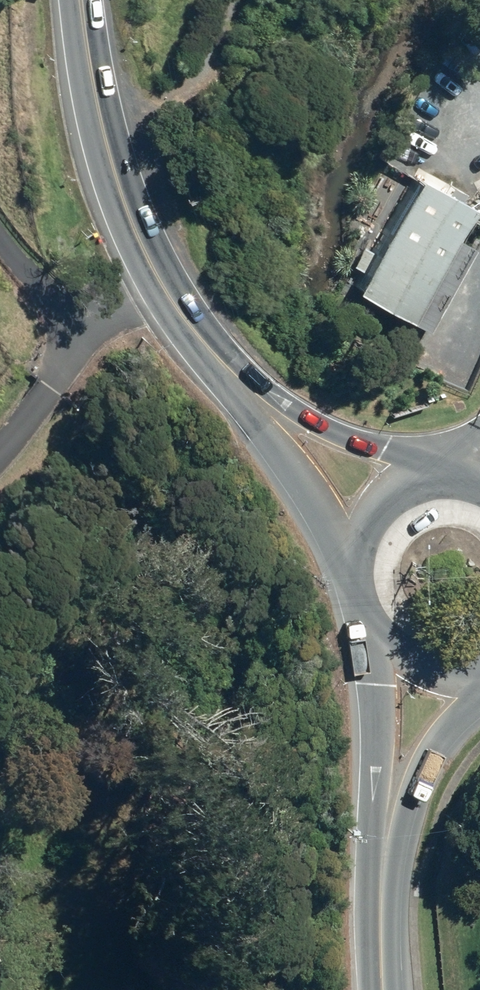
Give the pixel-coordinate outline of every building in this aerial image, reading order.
[(411,167),(348,279),(427,323),(473,241),(457,232),(474,202),(411,167)]
